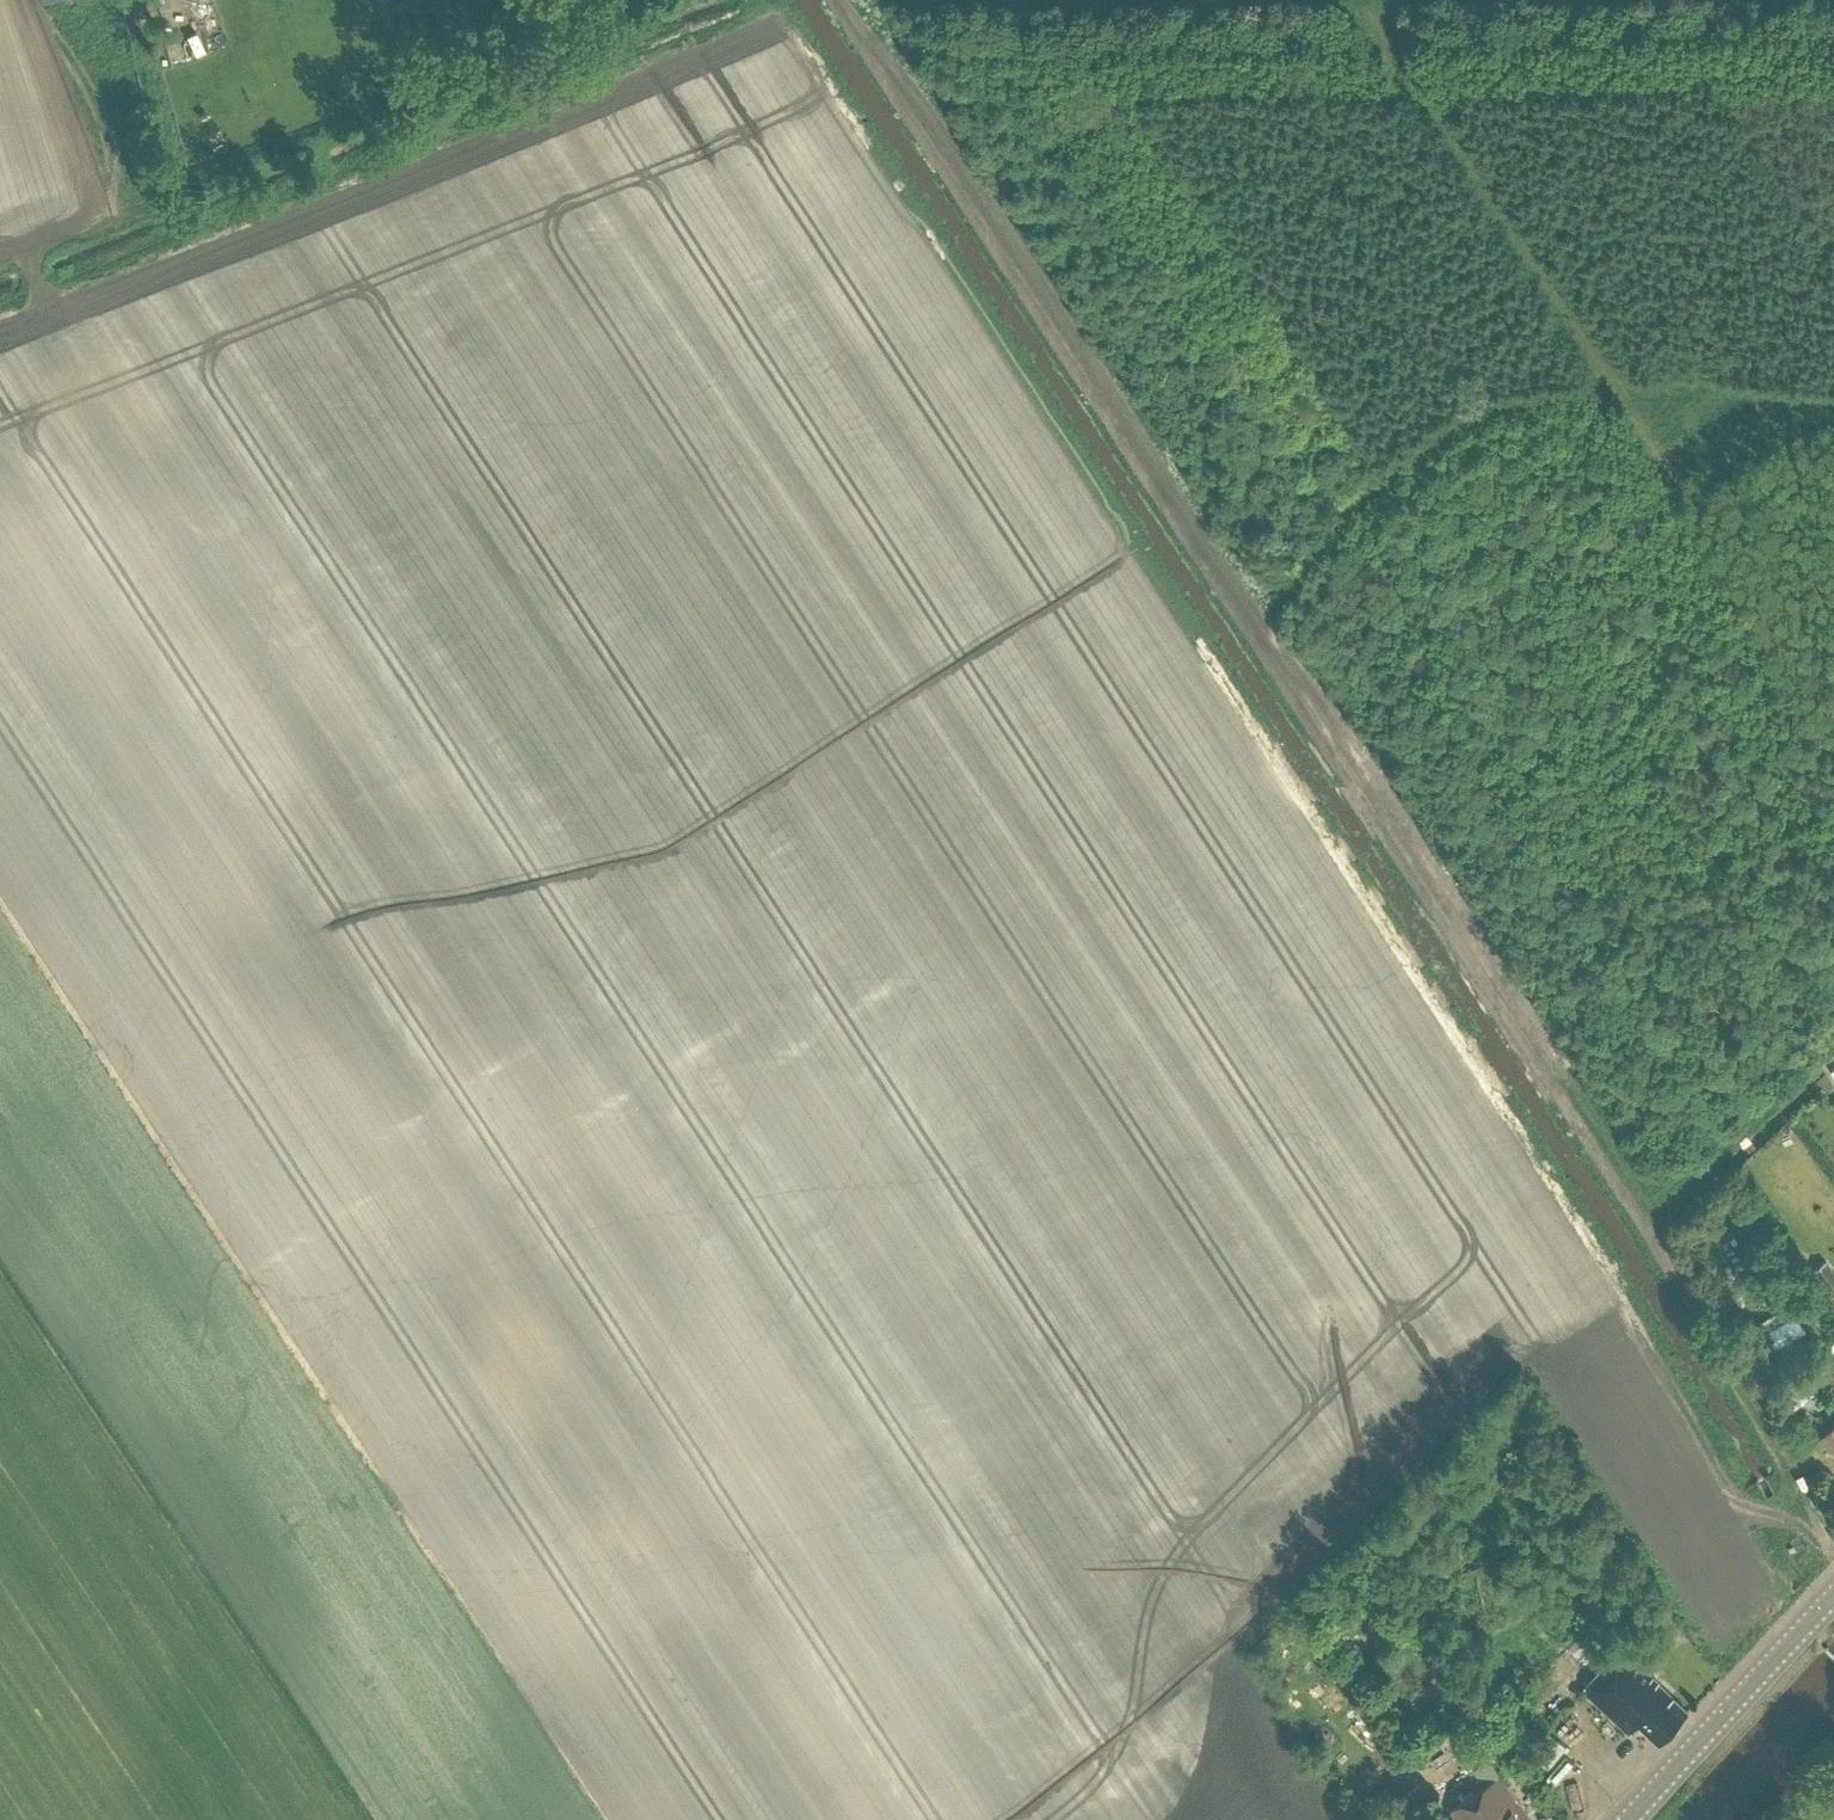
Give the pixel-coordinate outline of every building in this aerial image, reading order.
[(1814,1268),(1833,1295),(1833,1294),(1833,1267),(1828,1258),(1814,1268)] [(1776,1346),(1806,1329),(1797,1312),(1766,1329),(1776,1346)] [(1818,1437),(1833,1452),(1833,1421),(1818,1437)] [(1659,1741),(1687,1711),(1657,1682),(1651,1675),(1621,1647),(1584,1687),(1629,1729),(1637,1720),(1659,1741)] [(1534,1819),(1499,1771),(1473,1789),(1495,1819),(1532,1819),(1534,1819)] [(1473,1789),(1447,1808),(1456,1819),(1495,1819),(1473,1789)]
